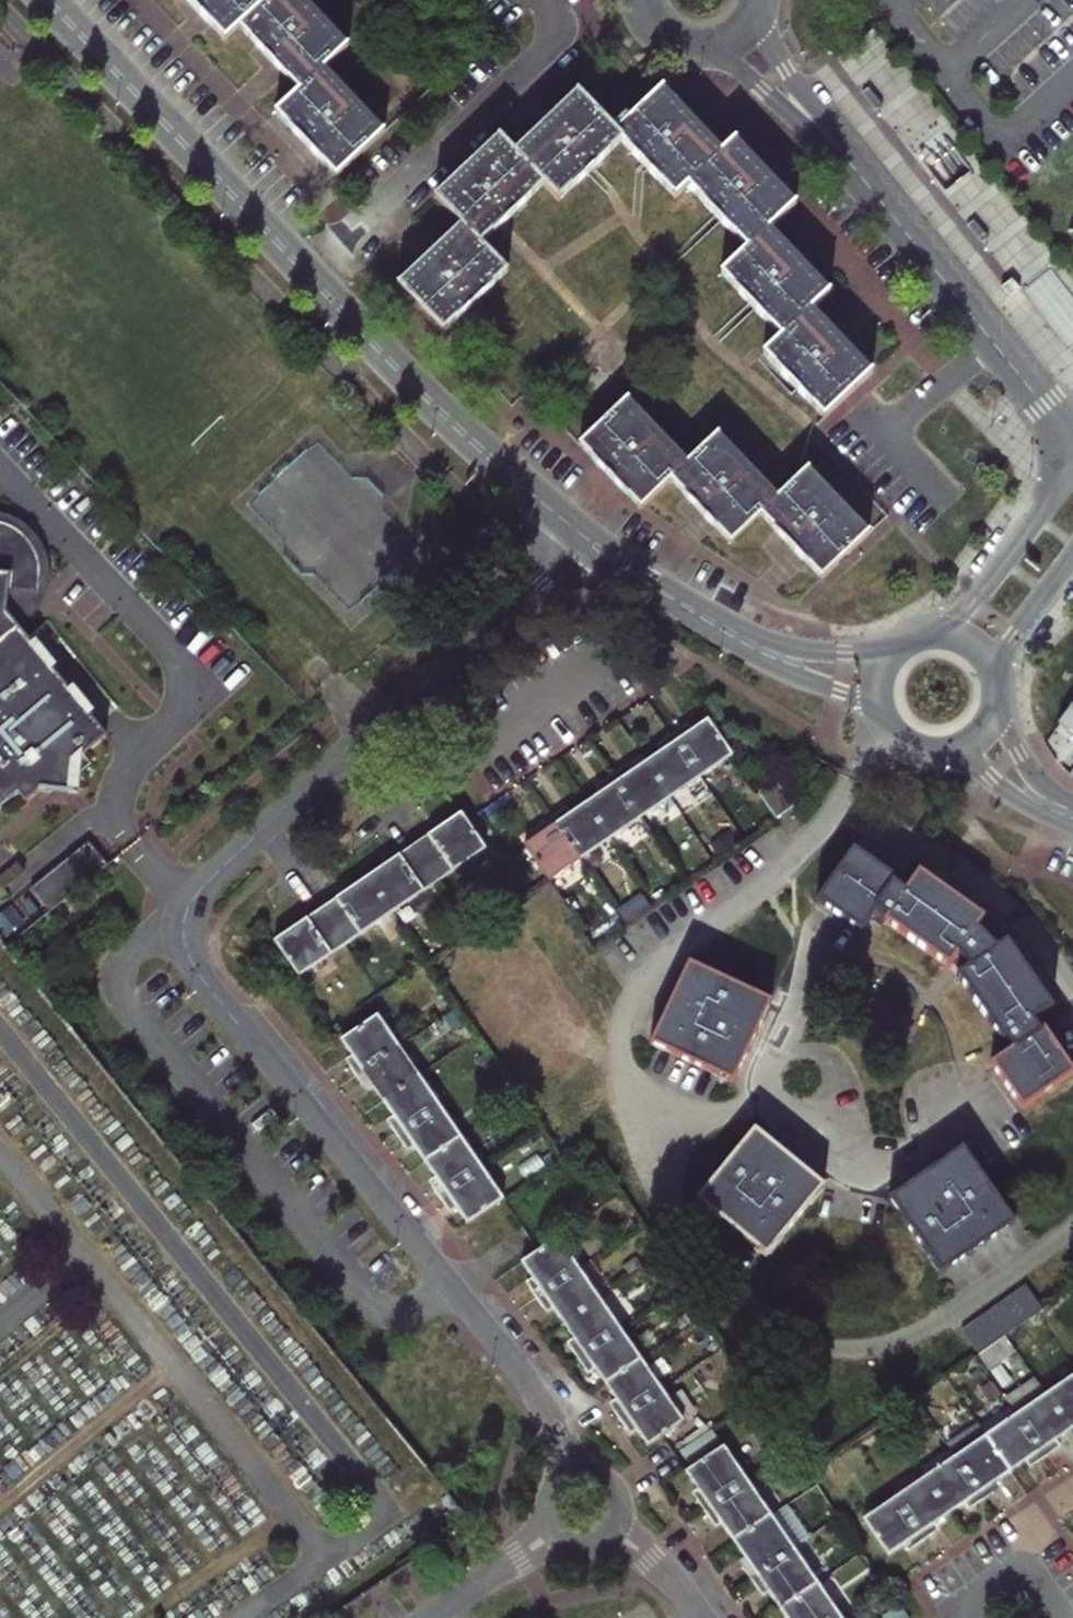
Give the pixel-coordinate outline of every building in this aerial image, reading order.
[(240,30),(272,0),(185,0),(226,43),(240,30)] [(324,71),(349,48),(303,0),(272,0),(240,30),(301,94),(324,71)] [(335,180),(384,135),(324,71),(301,94),(276,117),(335,180)] [(686,186),(720,154),(660,91),(629,120),(614,134),(622,143),(674,197),(686,186)] [(556,204),(622,143),(614,134),(609,129),(577,95),(511,157),(541,189),(556,204)] [(614,134),(629,120),(624,115),(609,129),(614,134)] [(496,141),(471,164),(452,181),(432,200),(459,228),(477,248),(541,189),(511,157),(496,141)] [(686,186),(746,252),(768,230),(781,218),(794,206),(734,141),(720,154),(686,186)] [(503,276),(477,248),(459,228),(435,250),(397,287),(442,334),(503,276)] [(811,310),(828,294),(768,230),(746,252),(721,276),(780,339),(811,310)] [(1010,281),(999,288),(1007,299),(1012,295),(1018,291),(1010,281)] [(763,355),(824,419),(871,374),(811,310),(780,339),(763,355)] [(640,510),(643,507),(670,482),(688,466),(627,401),(579,446),(640,510)] [(670,482),(710,524),(731,546),(759,518),(778,501),(718,437),(688,466),(670,482)] [(778,501),(759,518),(780,540),(819,581),(868,537),(808,472),(778,501)] [(7,599),(9,580),(30,581),(30,576),(30,571),(29,566),(29,561),(27,556),(26,552),(24,547),(22,543),(20,539),(17,535),(14,531),(10,527),(7,524),(3,521),(0,518),(0,605),(7,599)] [(8,780),(15,789),(28,778),(60,781),(63,749),(72,742),(96,723),(80,703),(66,686),(59,678),(43,657),(29,640),(22,632),(13,621),(0,605),(0,786),(8,780)] [(1058,724),(1072,735),(1072,702),(1058,724)] [(699,779),(730,757),(704,721),(683,736),(679,729),(669,736),(699,779)] [(668,800),(699,779),(669,736),(661,741),(665,748),(643,763),(668,800)] [(639,819),(668,800),(643,763),(623,777),(619,771),(610,777),(639,819)] [(639,819),(610,777),(600,784),(604,790),(584,804),(608,841),(639,819)] [(578,861),(608,841),(584,804),(562,819),(558,813),(550,819),(578,861)] [(435,882),(482,851),(458,815),(411,847),(435,882)] [(522,847),(547,883),(578,861),(550,819),(541,826),(544,831),(522,847)] [(78,829),(21,876),(40,900),(98,853),(78,829)] [(411,847),(365,879),(389,914),(435,882),(411,847)] [(851,852),(816,902),(859,932),(872,914),(957,977),(1009,1053),(991,1066),(1019,1109),(1070,1074),(1041,1031),(1037,1033),(1030,1021),(1048,1008),(1004,943),(994,951),(973,930),(981,919),(916,873),(903,893),(851,852)] [(341,946),(389,914),(365,879),(318,911),(341,946)] [(271,943),(295,978),(341,946),(318,911),(271,943)] [(768,1003),(734,987),(688,964),(650,1043),(730,1082),(768,1003)] [(353,1078),(396,1049),(375,1017),(339,1042),(353,1064),(347,1069),(353,1078)] [(367,1084),(380,1103),(416,1079),(396,1049),(353,1078),(360,1088),(367,1084)] [(416,1079),(380,1103),(394,1124),(388,1128),(395,1138),(437,1109),(416,1079)] [(457,1140),(437,1109),(395,1138),(402,1148),(408,1144),(421,1164),(457,1140)] [(820,1186),(776,1152),(751,1132),(695,1201),(741,1239),(763,1257),(820,1186)] [(436,1199),(477,1171),(457,1140),(421,1164),(436,1185),(430,1190),(436,1199)] [(962,1149),(930,1171),(916,1181),(889,1200),(940,1274),(1012,1223),(962,1149)] [(499,1203),(477,1171),(436,1199),(443,1208),(449,1204),(464,1226),(499,1203)] [(534,1299),(577,1270),(555,1238),(520,1263),(533,1282),(526,1287),(534,1299)] [(548,1304),(561,1324),(597,1300),(577,1270),(534,1299),(541,1309),(548,1304)] [(1040,1312),(1022,1285),(958,1330),(975,1355),(1040,1312)] [(574,1358),(617,1330),(597,1300),(561,1324),(573,1342),(566,1347),(574,1358)] [(637,1360),(617,1330),(574,1358),(581,1368),(588,1364),(602,1384),(637,1360)] [(658,1391),(637,1360),(602,1384),(615,1403),(608,1408),(616,1419),(658,1391)] [(1045,1396),(1069,1431),(1072,1429),(1072,1376),(1045,1396)] [(1019,1405),(1042,1390),(1035,1379),(1012,1394),(1019,1405)] [(679,1422),(658,1391),(616,1419),(622,1429),(629,1424),(644,1446),(679,1422)] [(1015,1416),(1044,1458),(1054,1451),(1050,1445),(1069,1431),(1045,1396),(1015,1416)] [(1033,1465),(1044,1458),(1015,1416),(984,1437),(1009,1473),(1029,1459),(1033,1465)] [(1009,1473),(984,1437),(954,1458),(982,1500),(994,1492),(990,1486),(1009,1473)] [(695,1500),(703,1512),(746,1483),(722,1448),(686,1473),(701,1496),(695,1500)] [(973,1507),(982,1500),(954,1458),(923,1479),(948,1515),(969,1501),(973,1507)] [(892,1500),(921,1542),(933,1534),(929,1528),(948,1515),(923,1479),(892,1500)] [(716,1518),(732,1542),(769,1517),(746,1483),(703,1512),(710,1523),(716,1518)] [(912,1548),(921,1542),(892,1500),(862,1521),(887,1557),(908,1543),(912,1548)] [(825,1505),(807,1517),(818,1534),(836,1522),(825,1505)] [(749,1581),(793,1552),(810,1540),(818,1534),(807,1517),(781,1535),(769,1517),(732,1542),(748,1566),(742,1570),(749,1581)] [(810,1540),(793,1552),(815,1585),(833,1573),(810,1540)] [(763,1587),(778,1610),(815,1585),(793,1552),(749,1581),(756,1591),(763,1587)] [(815,1585),(778,1610),(783,1617),(837,1617),(815,1585)]
